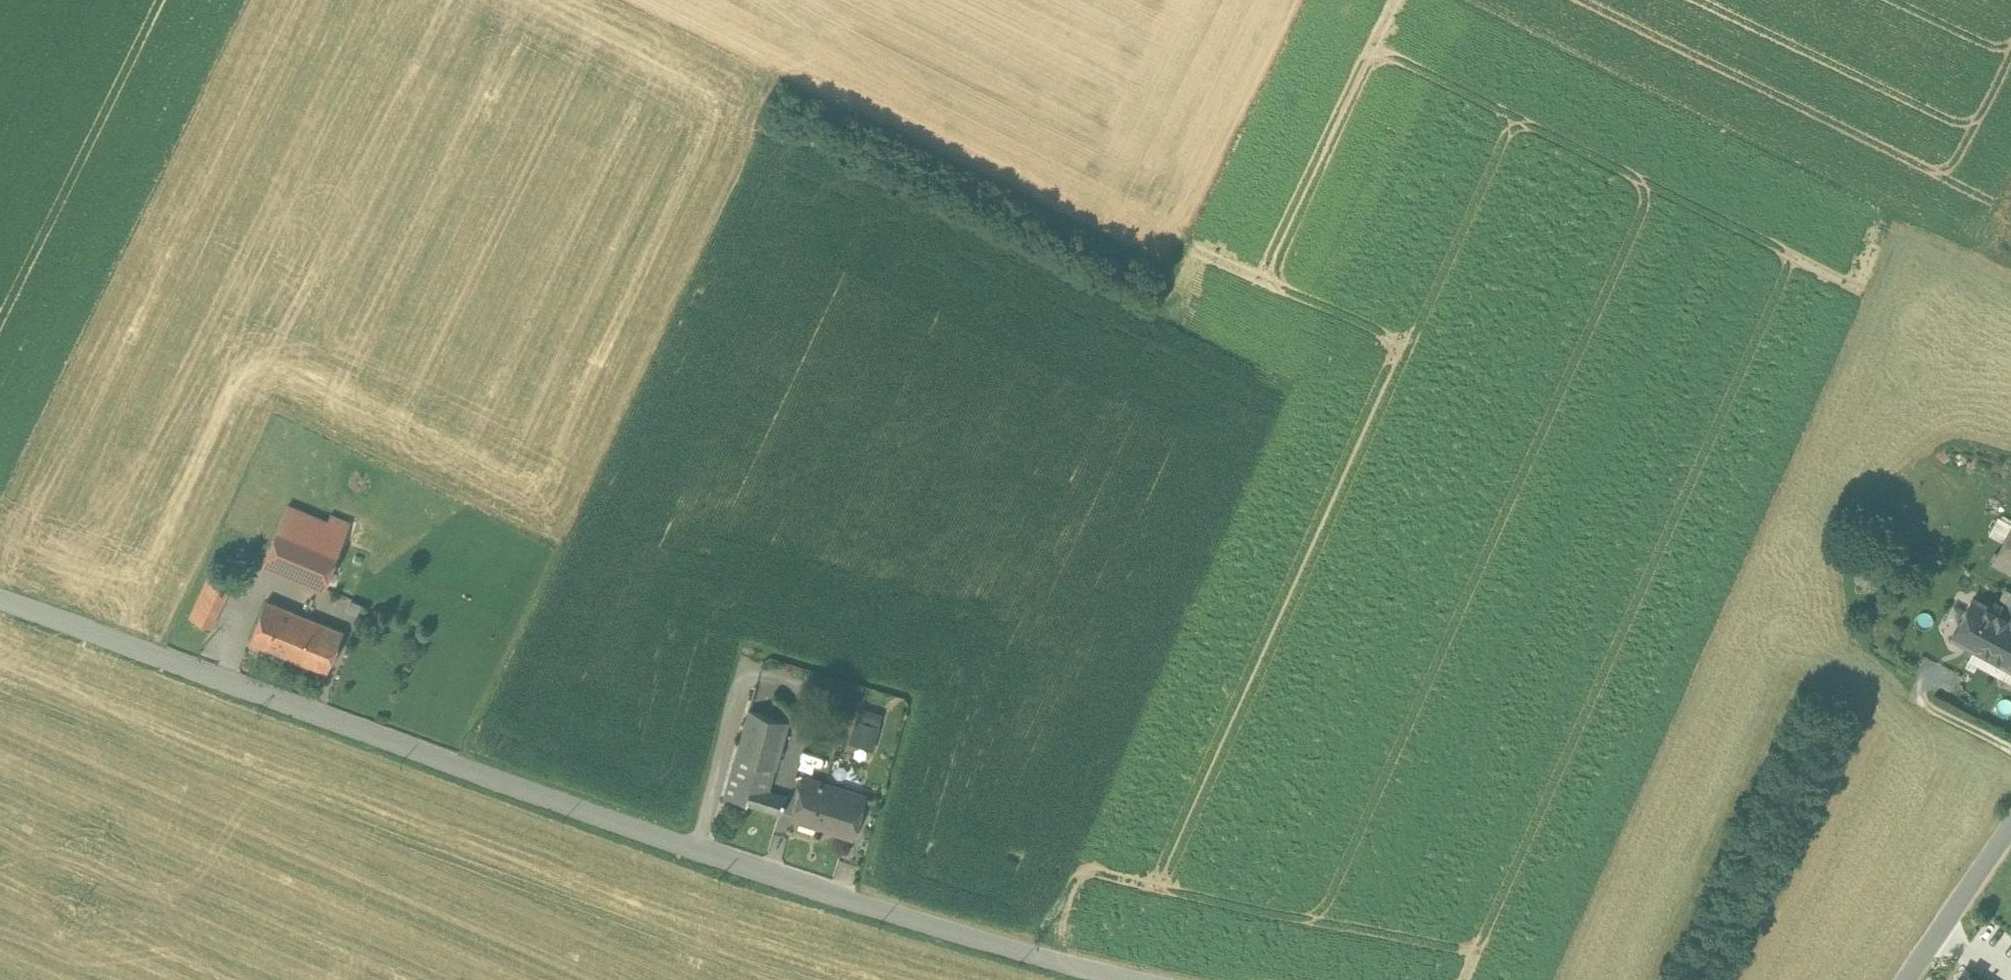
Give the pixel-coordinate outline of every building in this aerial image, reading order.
[(328,523),(287,507),(263,565),(323,589),(346,531),(328,523)] [(349,523),(331,516),(328,523),(346,531),(349,523)] [(1992,564),(2010,574),(2010,530),(1992,564)] [(211,570),(189,618),(213,629),(234,581),(211,570)] [(2005,590),(2000,600),(2010,605),(2005,615),(2010,618),(2010,593),(2005,590)] [(1973,598),(1953,636),(1973,648),(2010,668),(2010,618),(2005,615),(1973,598)] [(344,631),(266,600),(250,642),(327,673),(344,631)] [(1973,648),(1968,658),(2010,681),(2010,668),(1973,648)] [(861,705),(856,719),(878,726),(882,712),(861,705)] [(789,720),(750,708),(736,755),(775,766),(789,720)] [(851,738),(872,744),(878,726),(856,719),(851,738)] [(775,766),(736,755),(725,796),(746,802),(751,784),(768,789),(775,766)] [(865,795),(804,776),(792,816),(852,836),(865,795)] [(768,789),(751,784),(746,802),(781,813),(787,795),(768,789)] [(1965,971),(1959,979),(1979,979),(1965,971)]
